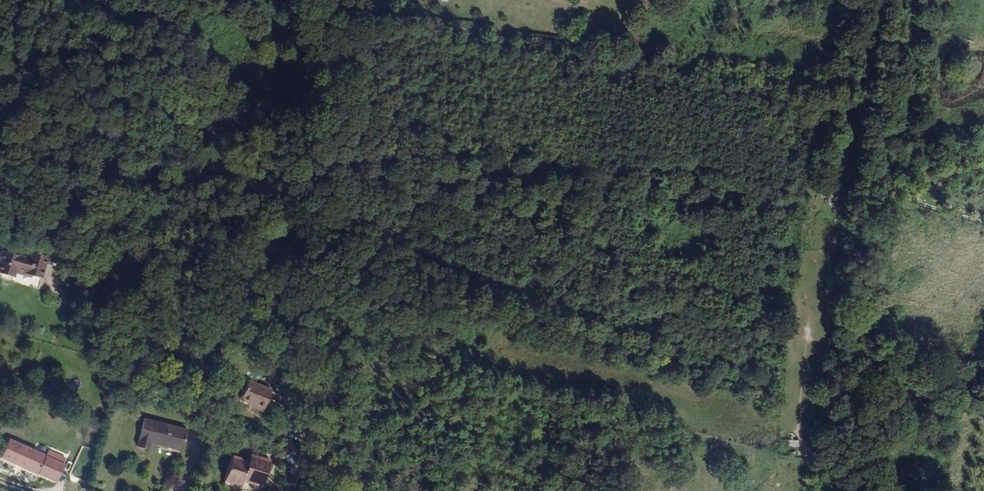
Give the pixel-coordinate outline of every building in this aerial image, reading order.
[(33,258),(8,251),(1,272),(19,278),(20,272),(47,281),(53,261),(34,254),(33,258)] [(255,405),(263,387),(241,377),(233,395),(255,405)] [(178,449),(183,428),(139,416),(132,444),(143,447),(145,441),(178,449)] [(228,435),(222,459),(243,464),(244,461),(260,465),(267,438),(253,435),(252,441),(228,435)] [(47,454),(10,438),(2,456),(39,472),(58,480),(65,462),(67,456),(49,448),(47,454)] [(84,464),(87,450),(81,449),(78,462),(84,464)]
